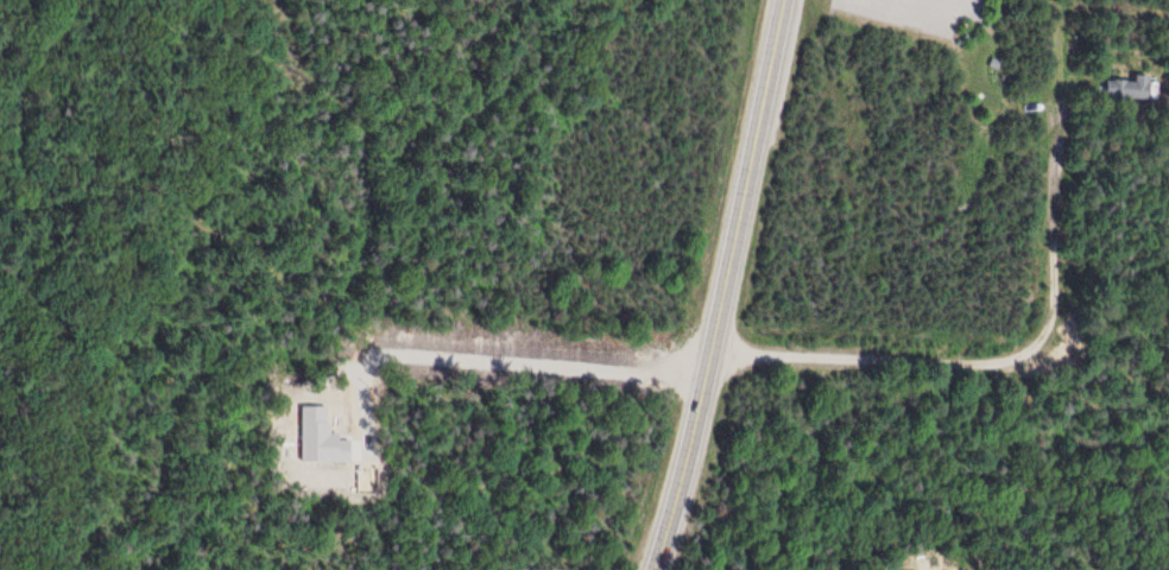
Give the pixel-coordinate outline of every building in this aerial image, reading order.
[(1146,100),(1146,74),(1099,74),(1099,100),(1146,100)]
